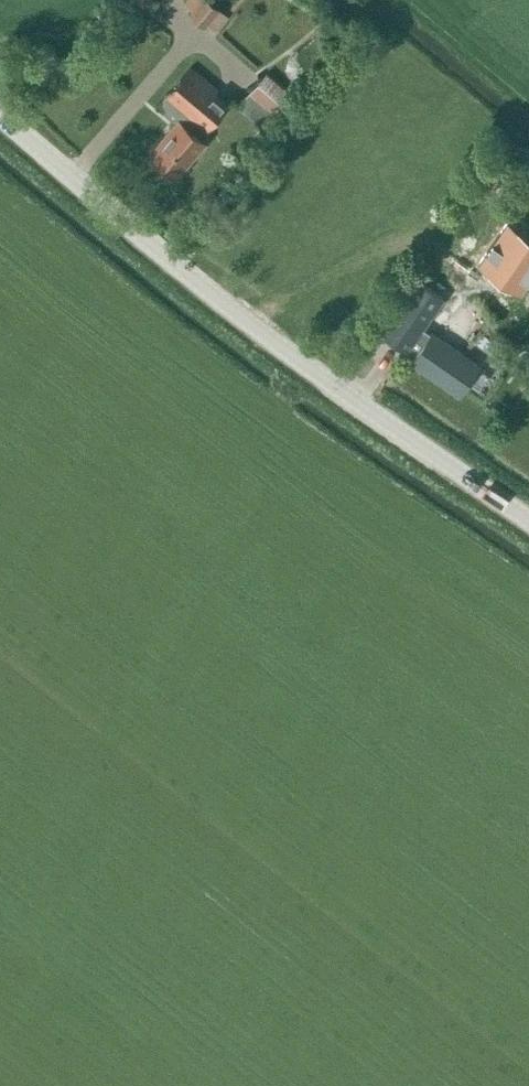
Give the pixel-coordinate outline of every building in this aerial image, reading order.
[(226,18),(205,0),(190,0),(185,6),(193,12),(191,16),(204,27),(208,24),(216,30),(226,18)] [(304,50),(301,49),(298,50),(295,50),(292,52),(290,53),(288,55),(286,58),(285,61),(284,63),(284,66),(284,69),(285,72),(286,75),(288,77),(290,79),(292,81),(295,82),(298,83),(301,83),(304,83),(306,82),(309,81),(312,79),(314,77),(315,75),(317,72),(317,69),(318,66),(317,63),(317,61),(315,58),(314,55),(312,53),(309,52),(306,51),(304,50)] [(207,129),(228,104),(188,70),(166,95),(193,117),(185,126),(178,120),(149,154),(176,177),(205,143),(197,136),(205,127),(207,129)] [(272,113),(290,93),(267,74),(249,93),(272,113)] [(507,219),(477,263),(520,292),(528,280),(528,234),(507,219)] [(431,334),(422,328),(443,298),(417,281),(381,333),(406,351),(408,349),(417,355),(412,361),(460,394),(479,366),(431,334)]
